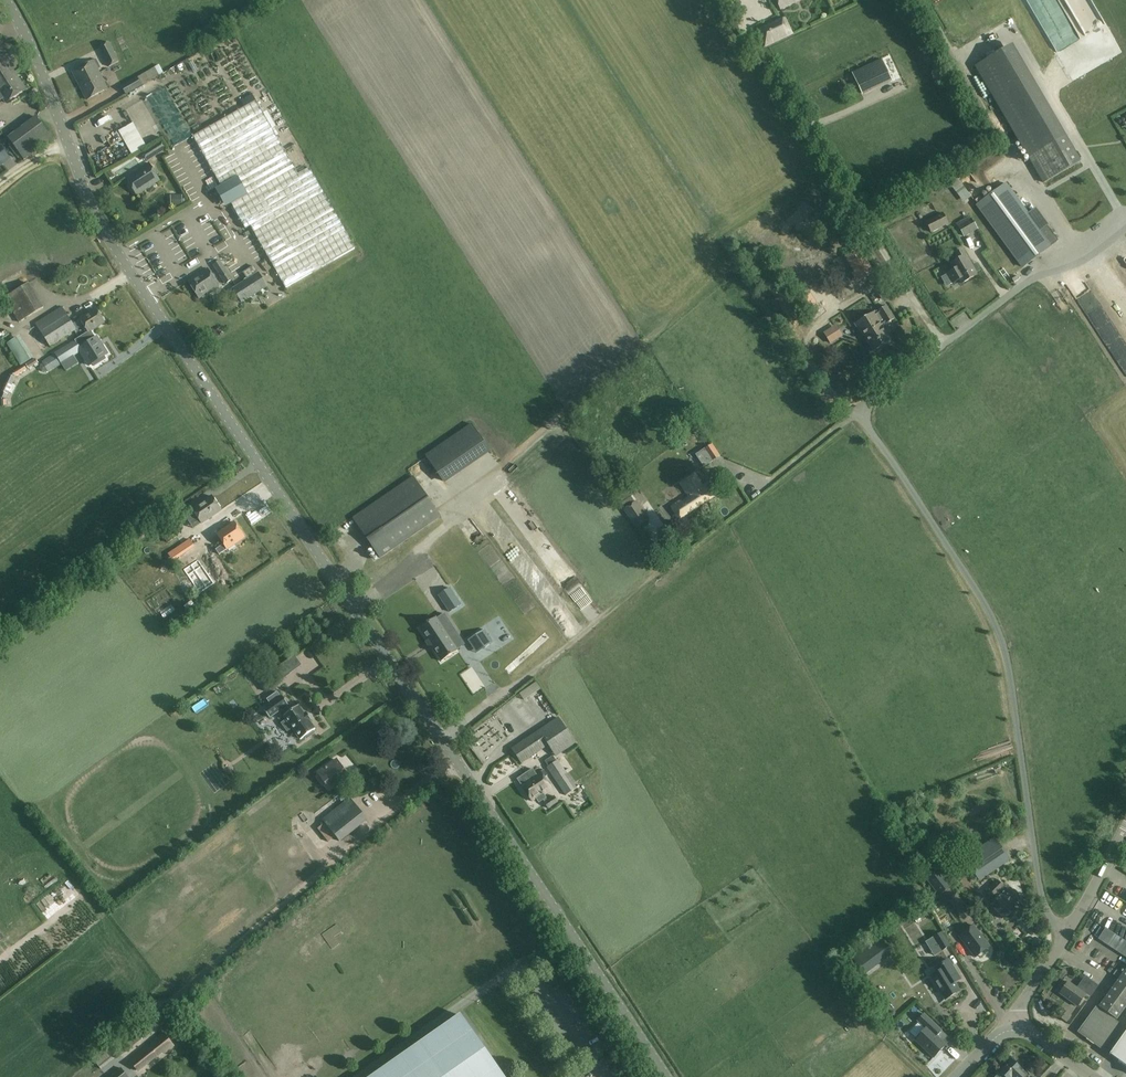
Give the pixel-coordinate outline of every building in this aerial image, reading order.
[(799,0),(776,0),(780,9),(799,0)] [(765,47),(793,33),(785,18),(757,32),(765,47)] [(221,33),(225,39),(234,33),(229,27),(221,33)] [(99,47),(110,67),(119,62),(109,42),(99,47)] [(1044,182),(1080,161),(1012,45),(976,66),(1044,182)] [(168,56),(180,53),(178,47),(167,49),(168,56)] [(181,55),(183,60),(193,56),(191,51),(181,55)] [(4,56),(2,54),(0,56),(0,101),(3,99),(5,102),(26,89),(12,68),(15,66),(7,54),(4,56)] [(882,59),(851,73),(862,96),(892,82),(882,59)] [(108,89),(99,72),(97,69),(100,68),(96,60),(93,62),(72,72),(87,100),(108,89)] [(248,81),(258,76),(252,63),(242,68),(248,81)] [(144,84),(163,72),(159,65),(145,73),(144,72),(120,86),(125,95),(144,84)] [(234,95),(237,101),(249,94),(246,88),(234,95)] [(192,136),(231,203),(245,228),(250,225),(286,286),(355,246),(309,166),(297,173),(255,99),(192,136)] [(150,117),(152,123),(161,118),(158,113),(150,117)] [(52,139),(37,118),(9,138),(24,159),(52,139)] [(146,147),(133,123),(118,131),(132,155),(146,147)] [(151,123),(139,129),(143,137),(155,131),(151,123)] [(90,138),(83,140),(86,150),(93,148),(90,138)] [(147,162),(165,150),(160,142),(141,154),(147,162)] [(975,160),(968,165),(973,173),(980,168),(975,160)] [(159,180),(148,163),(125,179),(137,196),(159,180)] [(109,179),(114,176),(110,170),(105,173),(109,179)] [(1028,214),(1025,210),(1005,183),(976,205),(996,231),(1022,267),(1051,245),(1058,240),(1047,226),(1048,226),(1035,208),(1028,214)] [(227,225),(237,220),(233,210),(222,215),(227,225)] [(948,224),(943,213),(926,221),(931,232),(948,224)] [(964,237),(978,230),(971,218),(970,219),(968,216),(956,223),(964,237)] [(222,234),(212,240),(215,245),(225,240),(222,234)] [(845,256),(855,271),(860,280),(874,271),(860,248),(845,256)] [(227,267),(234,264),(229,251),(222,253),(227,267)] [(971,260),(969,261),(963,251),(956,255),(959,259),(951,264),(954,270),(948,274),(953,283),(959,279),(962,283),(978,274),(977,272),(980,271),(976,263),(974,264),(971,260)] [(233,280),(220,260),(213,265),(226,284),(233,280)] [(219,286),(208,269),(188,281),(199,298),(219,286)] [(819,269),(808,277),(812,283),(823,276),(819,269)] [(258,273),(233,289),(234,290),(231,292),(233,294),(232,295),(236,302),(237,301),(238,302),(241,301),(242,303),(267,287),(258,273)] [(44,307),(29,283),(4,298),(5,298),(1,301),(14,322),(15,321),(15,322),(18,320),(19,322),(44,307)] [(1096,296),(1112,320),(1117,316),(1102,292),(1096,296)] [(886,305),(875,313),(874,312),(855,324),(861,334),(862,333),(874,351),(885,344),(874,327),(892,314),(886,305)] [(80,320),(73,324),(62,307),(36,324),(41,331),(50,346),(84,325),(88,332),(91,330),(104,322),(95,308),(79,319),(80,320)] [(874,327),(885,344),(891,340),(882,327),(895,319),(892,314),(874,327)] [(824,332),(830,342),(836,339),(830,329),(824,332)] [(77,339),(75,340),(82,351),(86,349),(94,361),(107,353),(97,337),(96,338),(91,330),(88,332),(77,339)] [(34,357),(20,335),(7,344),(21,366),(34,357)] [(82,351),(75,340),(50,356),(58,367),(83,351),(82,351)] [(49,373),(58,367),(50,356),(42,362),(43,363),(41,364),(42,366),(40,367),(43,371),(44,371),(45,373),(48,371),(49,373)] [(0,389),(8,391),(11,371),(3,369),(0,389)] [(442,489),(442,488),(487,455),(467,431),(423,465),(442,489)] [(720,456),(712,445),(704,450),(712,461),(720,456)] [(716,473),(721,481),(726,477),(721,470),(716,473)] [(681,501),(672,507),(679,518),(716,494),(708,483),(702,487),(699,482),(700,481),(695,474),(681,484),(689,496),(681,501)] [(353,518),(381,558),(441,517),(413,477),(353,518)] [(254,479),(246,489),(258,500),(267,490),(254,479)] [(613,492),(637,528),(656,516),(631,479),(613,492)] [(222,510),(212,496),(193,509),(202,523),(222,510)] [(224,544),(216,549),(220,554),(244,538),(234,523),(217,534),(224,544)] [(168,543),(178,536),(169,524),(159,530),(168,543)] [(587,595),(541,533),(530,540),(577,602),(587,595)] [(414,552),(434,591),(454,581),(434,542),(414,552)] [(132,559),(139,569),(157,556),(150,546),(132,559)] [(203,596),(217,586),(200,564),(186,574),(203,596)] [(496,572),(467,597),(476,608),(466,617),(477,630),(486,622),(504,643),(492,653),(505,668),(547,632),(496,572)] [(461,604),(450,587),(439,595),(450,611),(461,604)] [(428,622),(426,623),(427,623),(419,628),(430,645),(454,629),(444,614),(437,619),(436,617),(429,622),(428,622)] [(449,657),(451,655),(458,650),(457,649),(464,644),(454,629),(430,645),(441,661),(449,657)] [(475,635),(484,648),(493,642),(484,629),(475,635)] [(283,663),(276,668),(283,678),(290,673),(283,663)] [(271,686),(261,671),(254,677),(264,691),(271,686)] [(461,706),(471,699),(464,688),(454,695),(461,706)] [(309,721),(311,719),(306,712),(304,714),(298,705),(290,711),(286,706),(287,705),(281,696),(263,709),(269,717),(281,709),(285,714),(283,716),(287,720),(282,723),(287,731),(292,727),(300,740),(305,736),(306,738),(314,733),(313,731),(315,729),(309,721)] [(559,717),(512,748),(522,763),(549,745),(556,756),(576,743),(559,717)] [(547,768),(566,796),(577,788),(565,771),(570,767),(563,756),(547,768)] [(347,774),(337,760),(318,772),(328,787),(347,774)] [(547,800),(546,798),(543,794),(552,788),(540,771),(536,774),(532,769),(517,779),(532,801),(536,798),(539,802),(543,800),(548,809),(558,802),(554,796),(547,800)] [(322,819),(340,842),(368,820),(350,797),(322,819)] [(278,839),(280,844),(290,839),(288,834),(278,839)] [(979,882),(1010,860),(993,835),(962,856),(979,882)] [(923,875),(939,895),(950,887),(935,867),(923,875)] [(1015,891),(1012,890),(1012,891),(1010,889),(1007,892),(1003,888),(1004,887),(997,880),(988,890),(994,897),(995,896),(998,898),(990,906),(1001,918),(1003,916),(1005,918),(1014,909),(1012,908),(1014,906),(1014,903),(1013,903),(1018,898),(1017,896),(1018,895),(1017,893),(1015,891)] [(956,893),(947,900),(957,914),(967,907),(956,893)] [(327,924),(305,937),(308,943),(330,930),(327,924)] [(975,957),(990,946),(974,925),(959,936),(975,957)] [(1125,957),(1125,942),(1106,928),(1098,939),(1125,957)] [(927,941),(936,955),(950,946),(941,932),(927,941)] [(879,937),(852,956),(864,973),(891,953),(879,937)] [(960,980),(948,960),(935,969),(937,973),(930,977),(945,1000),(960,991),(955,983),(960,980)] [(1100,1007),(1083,1030),(1102,1044),(1116,1025),(1112,1022),(1115,1018),(1117,1019),(1125,1007),(1125,969),(1099,1006),(1100,1007)] [(1059,993),(1077,1006),(1086,994),(1068,981),(1059,993)] [(1055,1014),(1067,1022),(1072,1015),(1061,1007),(1055,1014)] [(941,1031),(924,1015),(918,1021),(926,1029),(915,1040),(934,1058),(946,1045),(936,1036),(941,1031)] [(464,1019),(381,1076),(506,1076),(463,1016),(462,1017),(464,1019)] [(1110,1051),(1125,1062),(1125,1029),(1110,1051)] [(102,1069),(120,1054),(121,1056),(143,1039),(137,1031),(116,1047),(113,1043),(93,1058),(102,1069)] [(174,1046),(164,1034),(129,1061),(138,1072),(163,1052),(164,1053),(174,1046)] [(1005,1076),(1026,1076),(1028,1075),(1012,1060),(996,1076),(1004,1076),(1005,1076)] [(110,1076),(128,1076),(121,1068),(110,1076)]
